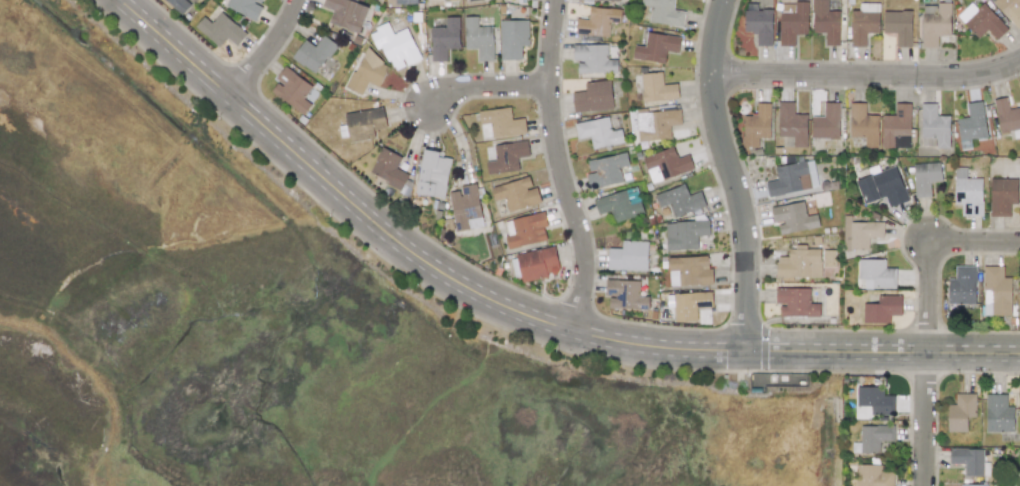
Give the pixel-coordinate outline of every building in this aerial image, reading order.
[(181,15),(190,5),(185,0),(164,0),(181,15)] [(225,7),(256,20),(262,7),(259,6),(262,0),(228,0),(225,7)] [(368,7),(350,0),(324,0),(322,6),(333,10),(328,23),(359,34),(368,7)] [(685,11),(674,9),(675,0),(640,0),(640,5),(650,6),(648,22),(683,27),(685,11)] [(827,11),(827,0),(812,0),(812,33),(826,33),(825,45),(839,46),(839,11),(827,11)] [(1019,27),(1019,8),(1019,0),(990,0),(1018,29),(1019,27)] [(808,3),(780,3),(779,46),(795,46),(795,34),(807,35),(808,3)] [(976,9),(971,3),(956,16),(977,38),(987,29),(996,39),(1007,29),(983,3),(976,9)] [(744,33),(756,33),(756,46),(772,46),(772,10),(757,9),(757,4),(745,4),(744,33)] [(865,47),(866,33),(878,33),(879,4),(858,4),(858,10),(851,10),(850,46),(865,47)] [(937,47),(937,36),(951,36),(950,4),(921,4),(922,47),(937,47)] [(621,9),(589,7),(588,19),(576,18),(575,34),(609,36),(609,22),(620,23),(621,9)] [(911,47),(911,11),(883,11),(883,33),(895,33),(895,47),(911,47)] [(194,27),(219,48),(226,39),(236,47),(247,34),(221,12),(211,23),(203,16),(194,27)] [(465,49),(477,49),(477,61),(493,61),(493,26),(478,26),(477,16),(464,17),(465,49)] [(446,61),(446,49),(459,49),(458,17),(445,17),(446,27),(431,27),(431,61),(446,61)] [(421,59),(402,19),(376,31),(392,65),(403,60),(406,66),(421,59)] [(528,20),(499,21),(500,60),(521,59),(521,46),(529,46),(528,20)] [(679,52),(680,36),(646,33),(645,46),(634,46),(632,59),(665,62),(666,51),(679,52)] [(336,45),(322,35),(314,46),(304,39),(291,57),(316,74),(336,45)] [(617,73),(617,59),(607,59),(607,44),(573,45),(573,62),(577,62),(577,74),(617,73)] [(361,95),(367,82),(378,87),(389,63),(363,51),(346,88),(361,95)] [(312,87),(286,67),(269,90),(303,115),(311,104),(303,98),(312,87)] [(642,101),(678,99),(677,84),(662,85),(662,72),(641,73),(642,101)] [(584,83),(585,91),(572,93),(574,113),(613,109),(610,80),(584,83)] [(1013,132),(1014,138),(1019,137),(1019,107),(1008,109),(1007,97),(994,99),(999,134),(1013,132)] [(956,119),(960,150),(971,148),(970,140),(987,138),(982,101),(966,103),(968,117),(956,119)] [(806,147),(807,114),(794,114),(794,102),(778,102),(778,137),(793,137),(793,147),(806,147)] [(770,103),(757,103),(756,115),(743,115),(743,147),(758,147),(758,138),(770,138),(770,103)] [(839,103),(824,103),(824,117),(811,116),(811,138),(839,139),(839,103)] [(849,137),(864,137),(864,148),(877,148),(878,115),(865,115),(865,103),(850,103),(849,137)] [(949,148),(949,116),(936,115),(937,103),(921,103),(921,147),(949,148)] [(881,115),(882,148),(910,148),(910,104),(895,104),(895,115),(881,115)] [(386,128),(383,108),(345,113),(348,142),(374,139),(373,130),(386,128)] [(478,110),(479,124),(490,123),(491,137),(525,135),(524,118),(511,119),(510,108),(478,110)] [(590,137),(592,148),(623,143),(622,129),(610,131),(608,118),(575,123),(577,139),(590,137)] [(529,156),(527,141),(493,145),(495,160),(486,161),(487,175),(519,171),(517,157),(529,156)] [(408,174),(396,169),(401,157),(381,147),(369,174),(402,188),(408,174)] [(643,157),(651,183),(660,181),(694,170),(689,155),(677,158),(673,147),(643,157)] [(445,198),(450,158),(439,157),(439,152),(422,150),(416,194),(445,198)] [(619,168),(629,166),(626,153),(587,161),(589,173),(586,174),(589,189),(622,183),(619,168)] [(817,188),(813,160),(774,166),(777,180),(765,182),(768,196),(817,188)] [(930,198),(929,182),(941,181),(940,163),(913,164),(914,198),(930,198)] [(908,201),(895,166),(856,180),(864,204),(885,197),(889,208),(908,201)] [(982,179),(966,178),(966,167),(954,167),(954,204),(961,204),(961,216),(982,216),(982,179)] [(540,203),(536,187),(532,187),(529,177),(490,187),(493,201),(504,199),(508,212),(540,203)] [(1010,217),(1010,204),(1017,204),(1017,179),(990,178),(989,216),(1010,217)] [(459,186),(460,191),(449,192),(455,231),(482,227),(476,183),(459,186)] [(674,218),(706,206),(700,191),(688,196),(684,184),(654,195),(659,208),(669,204),(674,218)] [(615,222),(643,214),(636,187),(593,199),(598,215),(612,211),(615,222)] [(770,207),(773,224),(777,223),(779,234),(818,227),(816,214),(806,216),(803,201),(770,207)] [(546,241),(543,227),(547,226),(544,212),(510,219),(513,234),(505,236),(507,248),(546,241)] [(883,222),(850,222),(850,216),(844,216),(843,250),(868,250),(869,237),(883,238),(883,222)] [(698,249),(697,236),(709,235),(709,221),(665,222),(666,250),(698,249)] [(647,270),(647,242),(622,241),(622,249),(608,248),(607,270),(647,270)] [(560,273),(554,246),(515,255),(522,282),(560,273)] [(821,249),(805,249),(805,247),(788,246),(788,257),(776,257),(776,277),(820,278),(821,249)] [(822,267),(834,267),(835,250),(822,250),(822,267)] [(669,286),(713,284),(712,268),(708,268),(707,256),(668,257),(669,286)] [(896,268),(884,268),(885,260),(858,259),(858,288),(896,289),(896,268)] [(975,304),(976,266),(955,265),(955,279),(948,279),(947,303),(975,304)] [(639,281),(605,280),(604,296),(609,296),(608,308),(648,310),(649,296),(639,296),(639,281)] [(775,304),(780,304),(779,316),(819,316),(819,303),(809,303),(810,288),(776,288),(775,304)] [(696,307),(712,307),(712,292),(673,293),(674,322),(697,321),(696,307)] [(901,315),(901,295),(877,295),(877,304),(863,303),(863,323),(890,324),(890,315),(901,315)] [(857,406),(871,406),(871,415),(894,415),(894,395),(882,395),(882,387),(857,387),(857,406)] [(976,393),(955,393),(955,404),(948,404),(947,431),(967,432),(967,417),(975,417),(976,393)] [(1006,394),(985,394),(986,432),(1014,432),(1013,406),(1007,406),(1006,394)] [(861,426),(861,442),(852,443),(852,453),(880,453),(879,441),(895,441),(894,425),(861,426)] [(964,476),(989,476),(988,466),(983,466),(983,448),(949,449),(949,464),(964,464),(964,476)] [(894,472),(880,472),(880,465),(857,465),(857,485),(894,485),(894,472)]
